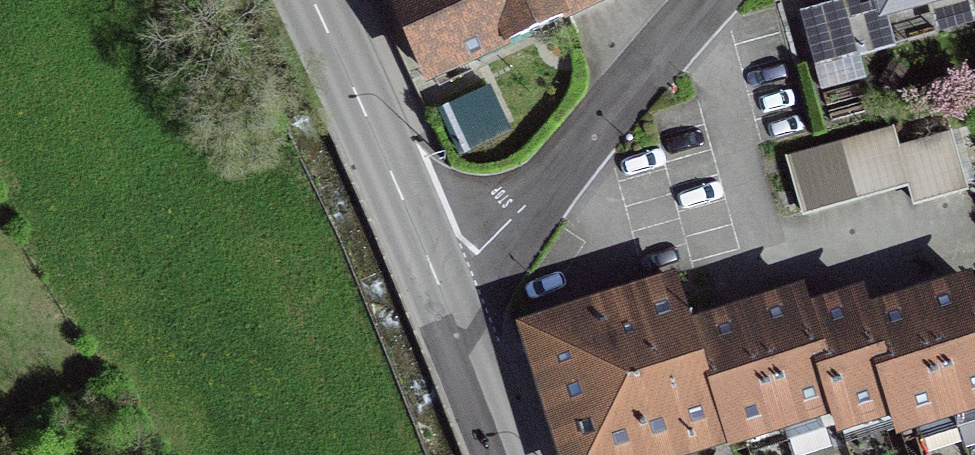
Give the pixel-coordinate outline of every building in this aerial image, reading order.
[(621,0),(385,0),(425,89),(621,0)] [(865,80),(841,0),(799,12),(824,93),(865,80)] [(885,11),(926,0),(882,0),(885,11)] [(784,155),(802,218),(908,188),(914,209),(970,193),(953,131),(900,146),(894,124),(784,155)] [(893,409),(899,427),(974,402),(974,296),(970,282),(928,296),(914,300),(904,304),(867,316),(861,297),(825,308),(807,314),(801,296),(760,309),(746,314),(735,317),(694,330),(678,281),(519,333),(558,454),(695,454),(716,448),(727,445),(726,442),(834,407),(841,426),(893,409)]
